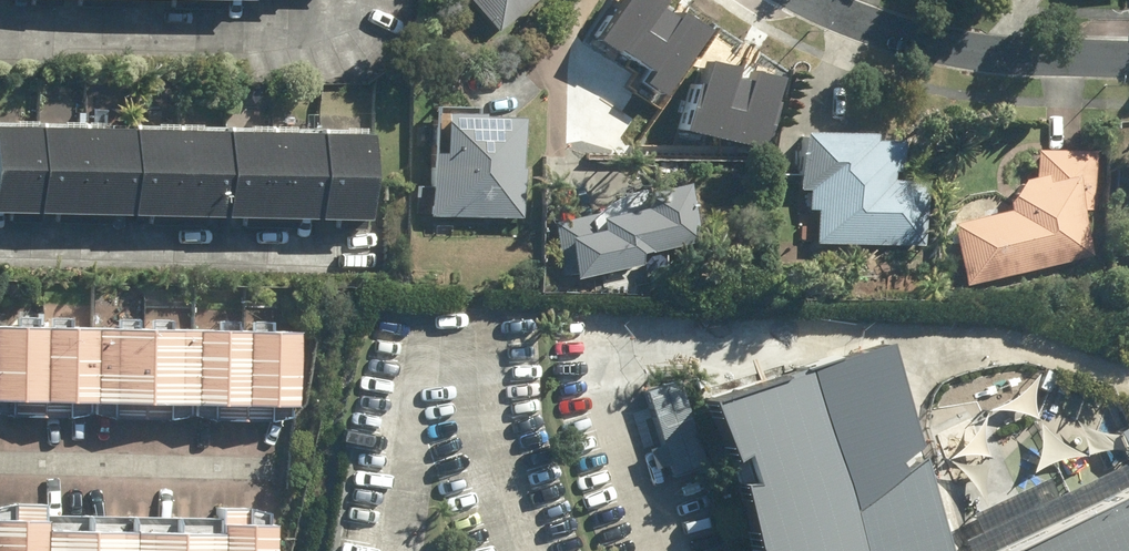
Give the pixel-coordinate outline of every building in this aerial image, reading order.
[(500,30),(538,0),(476,0),(500,30)] [(610,51),(612,94),(621,94),(623,122),(688,119),(722,135),(749,76),(685,48),(610,51)] [(269,128),(0,121),(0,207),(366,216),(369,131),(290,129),(291,109),(269,109),(269,128)] [(523,216),(527,112),(440,109),(439,145),(434,145),(432,213),(523,216)] [(851,130),(816,128),(809,210),(821,211),(819,237),(927,245),(931,181),(900,179),(903,139),(851,135),(851,130)] [(1037,176),(1013,182),(1018,205),(1010,207),(1009,206),(1008,205),(1006,204),(1005,204),(1004,203),(1003,202),(1001,201),(1000,201),(999,201),(997,200),(996,200),(994,200),(993,200),(991,199),(990,200),(988,200),(987,200),(986,200),(984,201),(983,201),(981,202),(980,202),(979,203),(978,204),(976,205),(975,206),(974,207),(973,208),(972,209),(972,210),(971,211),(970,213),(969,214),(969,215),(968,217),(957,219),(971,282),(1096,254),(1087,211),(1093,212),(1095,150),(1038,148),(1037,176)] [(644,263),(642,250),(700,240),(689,177),(657,183),(660,203),(604,213),(606,223),(560,231),(568,277),(644,263)] [(0,322),(0,412),(299,421),(302,331),(0,322)] [(748,550),(934,550),(910,472),(859,527),(804,387),(708,409),(748,550)] [(1009,550),(1128,550),(1128,494),(1009,550)] [(46,523),(46,518),(0,516),(0,550),(275,550),(277,524),(251,522),(252,506),(223,504),(222,532),(46,523)]
